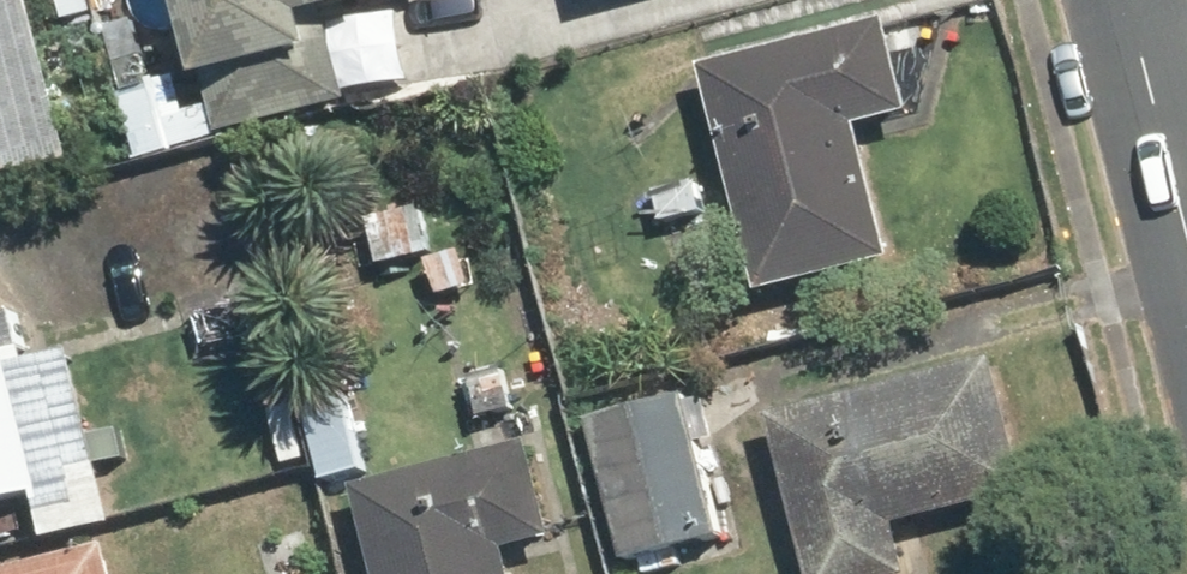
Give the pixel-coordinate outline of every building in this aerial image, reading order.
[(45,0),(0,0),(0,179),(82,160),(45,0)] [(238,134),(354,104),(350,88),(438,65),(421,0),(204,0),(238,134)] [(925,110),(903,20),(711,67),(764,284),(904,250),(873,123),(925,110)] [(45,495),(56,538),(119,523),(80,361),(17,376),(0,309),(0,506),(45,495)] [(1034,488),(1002,360),(783,416),(823,573),(923,573),(909,520),(1034,488)] [(732,519),(696,394),(599,422),(634,546),(732,519)] [(515,545),(552,536),(532,448),(370,483),(390,573),(522,573),(515,545)] [(119,544),(11,573),(127,573),(119,544)]
